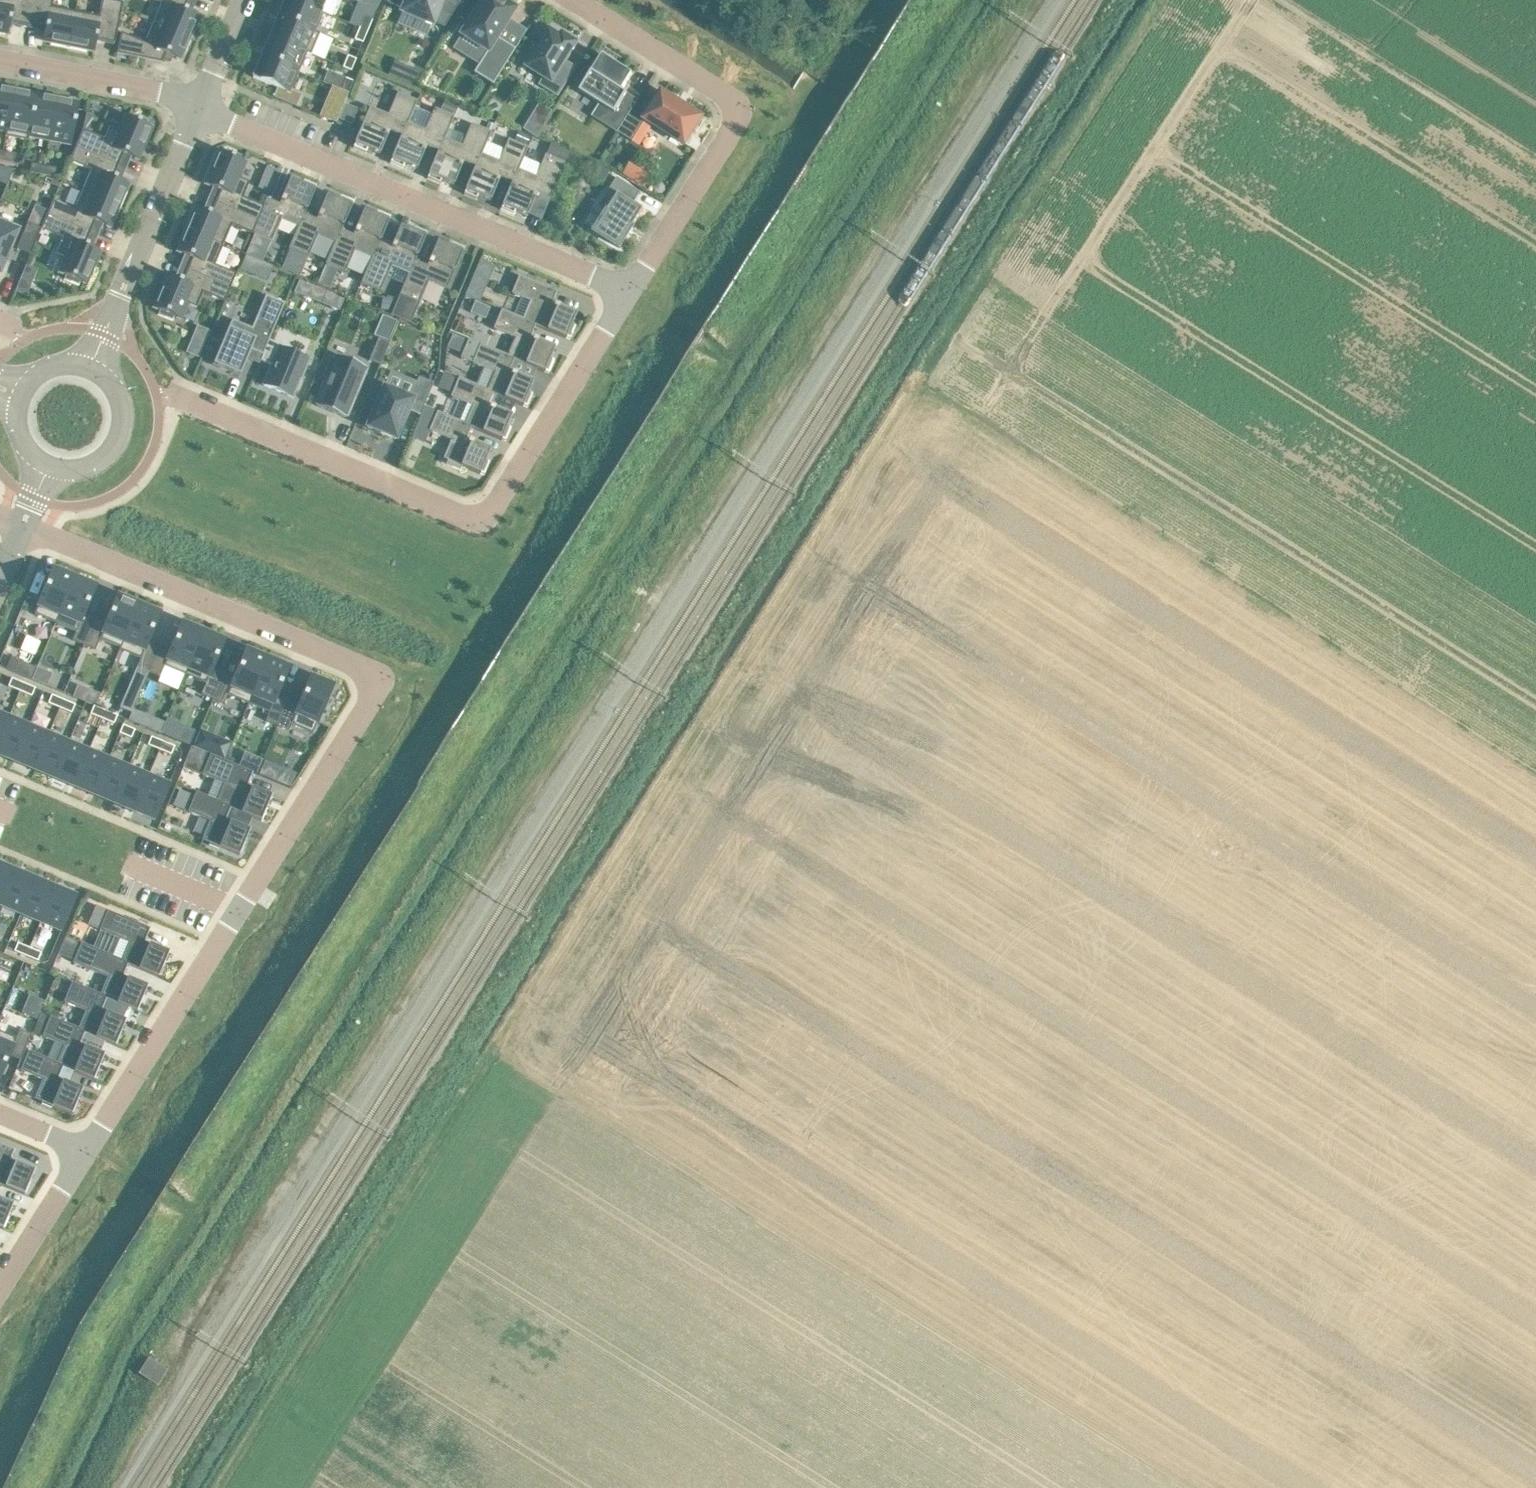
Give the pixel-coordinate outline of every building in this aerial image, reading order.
[(33,0),(0,0),(0,30),(8,32),(10,22),(27,25),(33,0)] [(75,12),(52,7),(53,0),(33,0),(27,25),(45,29),(43,39),(69,44),(75,12)] [(69,44),(95,49),(97,39),(115,43),(123,2),(111,0),(102,0),(98,16),(75,12),(69,44)] [(161,3),(153,22),(187,37),(197,15),(184,9),(188,0),(154,0),(161,3)] [(321,11),(294,0),(285,0),(278,17),(313,31),(321,11)] [(321,11),(326,0),(294,0),(321,11)] [(444,26),(460,1),(459,0),(457,3),(450,0),(387,0),(386,2),(402,8),(401,11),(432,24),(433,22),(444,26)] [(501,0),(482,0),(460,33),(486,50),(473,71),(492,83),(515,48),(496,36),(513,8),(501,0)] [(364,16),(359,27),(368,31),(372,19),(364,16)] [(319,34),(313,31),(278,17),(270,37),(304,51),(311,54),(319,34)] [(187,37),(153,22),(145,42),(121,32),(116,53),(162,62),(165,53),(178,59),(187,37)] [(368,31),(359,27),(354,39),(363,42),(368,31)] [(571,77),(560,70),(577,43),(563,34),(561,38),(550,31),(527,67),(544,78),(539,85),(558,97),(571,77)] [(296,71),(304,51),(270,37),(261,56),(296,71)] [(356,59),(348,55),(343,67),(351,71),(356,59)] [(580,91),(615,113),(607,126),(618,133),(632,110),(635,105),(625,99),(628,94),(622,90),(633,73),(603,55),(580,91)] [(296,71),(261,56),(253,77),(287,92),(296,71)] [(409,65),(402,82),(413,86),(423,71),(409,65)] [(346,78),(341,90),(348,93),(353,81),(346,78)] [(333,86),(321,115),(336,122),(343,105),(348,93),(341,90),(333,86)] [(15,89),(4,87),(3,90),(0,89),(0,128),(6,129),(5,136),(15,89)] [(15,89),(5,136),(27,140),(29,133),(36,96),(26,94),(26,91),(15,89)] [(390,130),(401,135),(403,135),(408,122),(417,101),(397,92),(388,114),(370,107),(354,144),(353,147),(366,153),(367,149),(379,154),(390,130)] [(686,145),(703,118),(662,92),(646,118),(645,119),(646,120),(686,145)] [(29,133),(49,137),(57,98),(46,95),(46,98),(36,96),(29,133)] [(57,98),(49,137),(71,142),(79,105),(68,103),(69,100),(57,98)] [(440,151),(445,138),(455,116),(435,108),(426,130),(408,122),(403,135),(401,135),(391,159),(390,163),(403,168),(404,165),(416,170),(427,145),(438,150),(440,151)] [(632,110),(618,133),(632,142),(646,120),(645,119),(646,118),(632,110)] [(118,165),(123,154),(136,159),(150,126),(146,124),(148,120),(133,114),(131,118),(128,116),(119,136),(107,131),(103,142),(86,135),(81,133),(75,147),(118,165)] [(84,116),(81,133),(86,135),(92,119),(84,116)] [(528,119),(522,129),(536,137),(542,128),(528,119)] [(440,151),(438,150),(428,175),(427,178),(439,184),(441,180),(453,185),(463,161),(475,166),(477,166),(482,154),(492,132),(472,123),(462,145),(445,138),(440,151)] [(500,176),(512,181),(514,182),(519,169),(528,147),(509,139),(499,161),(482,154),(477,166),(475,166),(465,190),(464,194),(476,199),(478,196),(490,201),(500,176)] [(83,190),(117,204),(126,182),(113,177),(118,165),(75,147),(69,161),(91,170),(83,190)] [(263,205),(243,197),(248,185),(236,180),(244,161),(240,159),(242,155),(227,149),(225,153),(221,152),(208,185),(220,190),(215,202),(259,220),(265,206),(263,205)] [(15,154),(3,152),(1,160),(13,163),(15,154)] [(514,182),(512,181),(501,206),(502,206),(500,209),(513,215),(515,211),(527,216),(537,192),(550,197),(565,163),(545,155),(536,177),(519,169),(514,182)] [(42,175),(44,166),(31,163),(30,172),(42,175)] [(56,168),(44,166),(42,175),(54,177),(56,168)] [(595,232),(620,248),(645,210),(634,203),(641,193),(618,178),(600,205),(609,211),(595,232)] [(279,204),(266,198),(263,205),(265,206),(259,220),(253,233),(254,234),(268,240),(271,241),(281,219),(298,226),(303,214),(305,214),(315,190),(314,190),(316,186),(303,181),(302,184),(289,179),(279,204)] [(47,215),(90,233),(95,221),(108,226),(117,204),(83,190),(74,210),(53,201),(47,215)] [(326,195),(316,219),(305,214),(303,214),(298,226),(289,248),(308,256),(318,234),(335,241),(340,229),(342,230),(352,205),(351,205),(353,201),(340,196),(338,200),(326,195)] [(253,233),(259,220),(215,202),(211,213),(198,208),(189,230),(223,245),(231,225),(253,234),(253,233)] [(338,269),(345,272),(354,250),(372,257),(379,239),(381,240),(389,221),(388,221),(390,217),(377,212),(375,215),(363,210),(353,234),(342,230),(340,229),(335,241),(325,264),(326,264),(338,269)] [(79,285),(80,281),(84,283),(98,250),(85,244),(90,233),(47,215),(41,229),(63,238),(58,249),(70,254),(62,274),(65,275),(64,279),(79,285)] [(41,229),(27,223),(17,248),(30,254),(41,229)] [(0,224),(0,269),(16,231),(0,224)] [(380,291),(391,265),(409,272),(414,260),(415,261),(426,236),(425,236),(427,232),(414,227),(412,231),(400,226),(392,244),(381,240),(379,239),(372,257),(361,283),(380,291)] [(215,264),(223,245),(189,230),(179,252),(192,258),(187,269),(230,287),(236,273),(215,264)] [(254,234),(245,255),(257,260),(259,261),(268,240),(254,234)] [(447,288),(462,252),(464,248),(451,242),(449,246),(437,241),(427,265),(415,261),(414,260),(409,272),(399,295),(391,315),(410,323),(428,281),(447,288)] [(244,255),(238,269),(251,275),(257,260),(245,255),(244,255)] [(32,282),(36,270),(27,266),(22,278),(32,282)] [(174,317),(178,318),(186,299),(198,304),(203,292),(224,301),(230,287),(187,269),(182,281),(169,276),(156,309),(159,310),(158,314),(172,321),(174,317)] [(535,324),(535,325),(565,338),(565,337),(570,339),(575,326),(571,324),(576,313),(552,303),(557,291),(519,275),(511,293),(530,301),(523,318),(522,319),(535,324)] [(233,318),(214,362),(241,374),(252,348),(263,353),(267,343),(285,301),(266,293),(252,326),(233,318)] [(490,307),(475,300),(470,312),(485,318),(490,307)] [(549,357),(554,346),(530,337),(533,330),(535,325),(535,324),(522,319),(523,318),(502,309),(493,329),(515,338),(508,354),(508,355),(514,358),(513,359),(544,372),(544,371),(548,373),(554,359),(549,357)] [(198,326),(187,352),(198,357),(209,331),(198,326)] [(380,365),(389,343),(378,338),(369,360),(380,365)] [(460,358),(494,371),(487,388),(486,390),(496,393),(495,395),(522,406),(523,406),(527,407),(533,394),(529,392),(533,380),(509,370),(513,359),(514,358),(508,355),(508,354),(468,338),(460,358)] [(272,363),(263,383),(292,395),(302,371),(303,371),(310,357),(280,344),(278,348),(267,343),(263,353),(261,358),(272,363)] [(327,378),(316,405),(345,417),(366,367),(336,355),(334,360),(331,358),(323,376),(327,378)] [(444,373),(438,387),(452,393),(458,379),(444,373)] [(472,405),(465,423),(470,426),(470,427),(500,439),(501,439),(506,441),(511,428),(507,426),(511,414),(491,405),(495,395),(496,393),(486,390),(487,388),(458,377),(458,379),(452,393),(450,396),(472,405)] [(385,387),(368,427),(396,439),(409,410),(421,415),(434,384),(419,378),(411,398),(385,387)] [(451,439),(443,459),(484,475),(490,462),(485,460),(490,448),(466,438),(470,427),(470,426),(465,423),(459,420),(436,411),(429,430),(451,439)] [(53,569),(34,614),(56,623),(60,614),(59,614),(74,578),(53,569)] [(74,578),(59,614),(60,614),(80,623),(72,640),(84,645),(95,619),(83,614),(95,587),(74,578)] [(95,619),(84,645),(95,649),(100,639),(120,647),(121,648),(138,605),(117,596),(106,624),(95,619)] [(120,647),(119,649),(140,658),(137,667),(148,672),(159,646),(148,641),(159,614),(138,605),(121,648),(120,647)] [(159,646),(148,672),(160,676),(164,666),(185,674),(203,632),(182,623),(170,651),(159,646)] [(203,632),(185,674),(206,683),(201,694),(213,699),(223,673),(212,668),(224,641),(203,632)] [(223,673),(213,699),(224,703),(228,695),(248,704),(267,659),(246,650),(234,678),(223,673)] [(11,657),(6,669),(31,679),(36,667),(11,657)] [(267,659),(248,704),(269,712),(265,721),(277,725),(288,700),(277,695),(288,668),(267,659)] [(288,700),(277,725),(288,730),(291,724),(312,733),(323,709),(325,710),(329,700),(327,699),(332,686),(310,677),(299,705),(288,700)] [(11,678),(8,686),(19,691),(23,683),(11,678)] [(23,683),(19,691),(31,696),(35,688),(23,683)] [(51,695),(48,703),(59,708),(63,699),(51,695)] [(63,699),(59,708),(71,713),(75,704),(63,699)] [(94,705),(90,714),(102,718),(105,710),(94,705)] [(105,710),(102,718),(114,723),(117,715),(105,710)] [(0,737),(0,755),(14,760),(28,727),(8,718),(0,737)] [(122,725),(119,733),(131,737),(134,730),(122,725)] [(28,727),(14,760),(34,769),(48,735),(28,727)] [(48,735),(34,769),(54,777),(68,744),(48,735)] [(151,736),(147,745),(159,750),(163,741),(151,736)] [(163,741),(159,750),(171,754),(174,746),(163,741)] [(68,744),(54,777),(74,786),(88,752),(68,744)] [(191,746),(188,755),(207,763),(210,754),(191,746)] [(88,752),(74,786),(94,794),(108,760),(88,752)] [(207,763),(202,774),(224,783),(217,800),(217,801),(225,804),(224,804),(230,807),(230,808),(252,817),(261,821),(271,795),(247,785),(252,772),(210,754),(207,763)] [(108,760),(94,794),(114,802),(128,769),(108,760)] [(128,769),(114,802),(134,811),(148,777),(128,769)] [(148,777),(134,811),(154,819),(168,786),(148,777)] [(180,790),(173,805),(185,810),(191,795),(180,790)] [(196,792),(188,811),(210,821),(202,839),(209,842),(209,845),(218,849),(219,847),(239,855),(250,829),(247,828),(225,819),(230,808),(230,807),(224,804),(225,804),(217,801),(217,800),(196,792)] [(0,905),(14,871),(0,865),(0,905)] [(14,871),(0,905),(20,913),(34,880),(14,871)] [(34,880),(20,913),(40,922),(54,888),(34,880)] [(54,888),(40,922),(61,930),(75,897),(54,888)] [(97,906),(89,924),(100,929),(99,930),(129,943),(122,960),(122,961),(128,963),(128,964),(158,977),(169,951),(144,941),(150,928),(108,910),(97,906)] [(18,943),(14,951),(26,956),(29,948),(18,943)] [(74,961),(73,962),(107,977),(100,994),(100,995),(106,997),(106,998),(136,1011),(147,986),(123,975),(128,964),(128,963),(122,961),(122,960),(81,943),(74,961)] [(29,948),(26,956),(37,961),(41,952),(29,948)] [(72,982),(64,1002),(86,1011),(79,1028),(78,1029),(85,1032),(84,1032),(115,1045),(126,1020),(101,1010),(106,998),(106,997),(100,995),(100,994),(72,982)] [(50,1016),(42,1036),(64,1045),(57,1062),(57,1063),(63,1066),(63,1067),(93,1080),(104,1054),(79,1044),(84,1032),(85,1032),(78,1029),(79,1028),(50,1016)] [(9,1055),(20,1060),(31,1034),(20,1029),(16,1038),(0,1031),(0,1077),(9,1055)] [(29,1050),(20,1070),(43,1080),(35,1098),(42,1101),(41,1104),(51,1108),(52,1106),(72,1114),(82,1088),(58,1078),(63,1067),(63,1066),(57,1063),(57,1062),(29,1050)] [(24,1195),(35,1169),(10,1159),(14,1150),(0,1144),(0,1185),(24,1195)] [(2,1229),(14,1201),(0,1195),(0,1228),(2,1229)] [(157,1384),(165,1371),(149,1360),(140,1374),(157,1384)]
